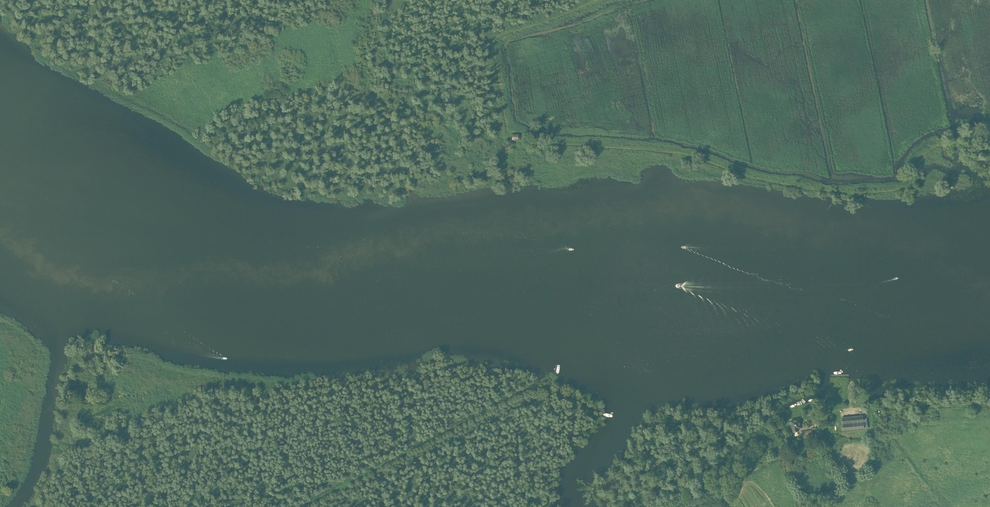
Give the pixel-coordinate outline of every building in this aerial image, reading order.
[(842,417),(843,422),(843,430),(868,428),(868,418),(863,418),(863,415),(842,417)] [(791,421),(793,431),(798,430),(798,428),(801,427),(799,419),(791,421)] [(729,470),(726,466),(717,473),(721,477),(729,470)]
